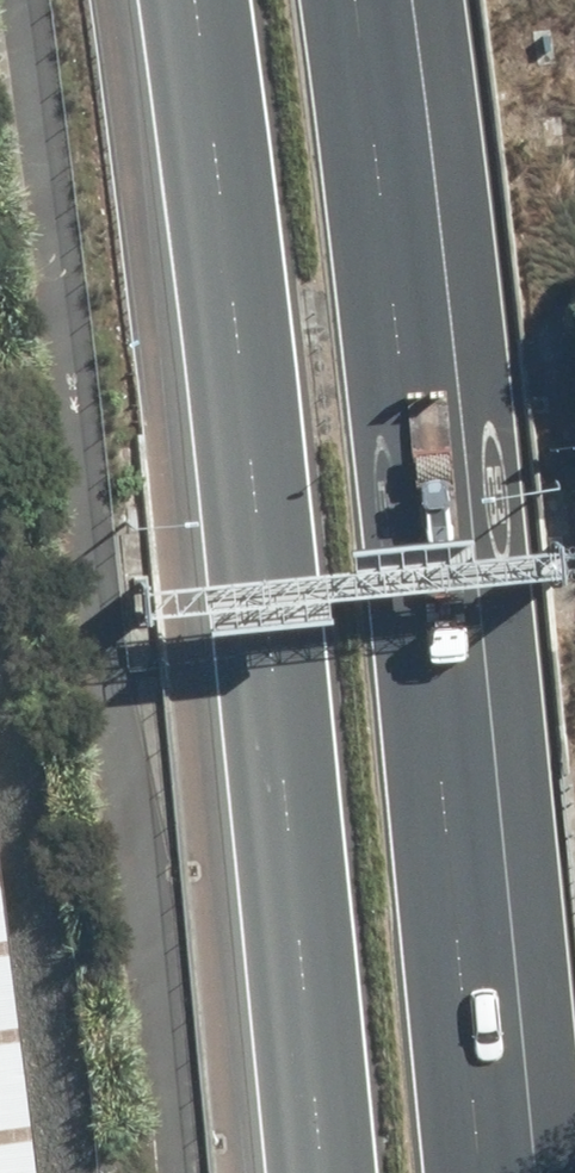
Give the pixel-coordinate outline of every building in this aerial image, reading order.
[(0,657),(0,1172),(65,1172),(0,657)]
